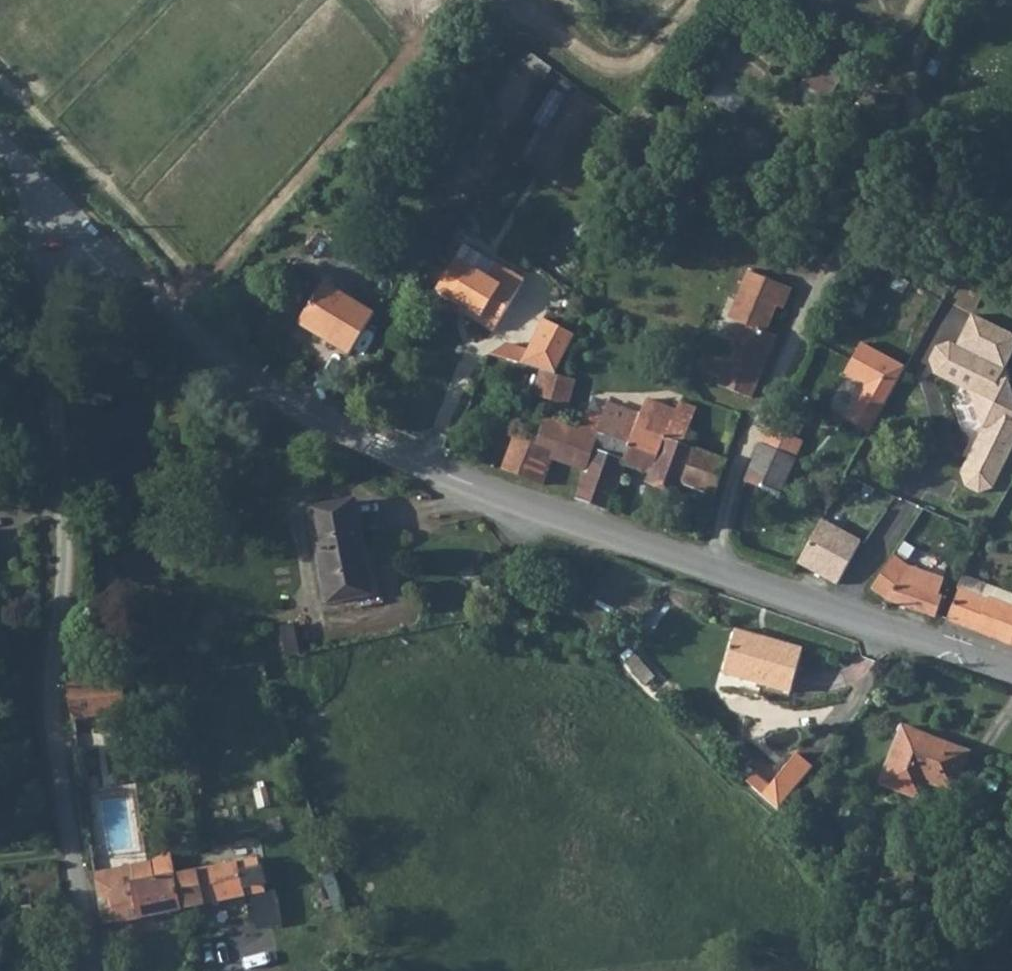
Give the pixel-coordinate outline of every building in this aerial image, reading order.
[(801,93),(828,107),(848,69),(821,55),(801,93)] [(457,256),(448,272),(451,274),(462,258),(457,256)] [(468,262),(462,258),(451,274),(458,278),(468,262)] [(500,262),(492,275),(468,262),(458,278),(451,274),(441,290),(474,308),(509,267),(500,262)] [(496,328),(527,276),(509,267),(474,308),(470,314),(496,328)] [(451,274),(448,272),(439,289),(441,290),(451,274)] [(760,299),(767,279),(750,272),(735,309),(740,322),(745,324),(768,334),(779,307),(760,299)] [(794,290),(767,279),(760,299),(779,307),(786,309),(794,290)] [(305,326),(335,287),(326,282),(302,324),(305,326)] [(337,344),(364,302),(335,287),(305,326),(337,344)] [(364,302),(337,344),(354,353),(379,310),(364,302)] [(933,374),(968,391),(982,428),(960,472),(964,486),(978,492),(991,488),(1011,446),(1011,393),(1003,369),(1011,351),(1011,334),(971,314),(956,346),(949,342),(935,347),(929,360),(933,374)] [(576,331),(542,317),(529,349),(523,363),(544,369),(559,374),(576,331)] [(710,347),(702,367),(701,369),(721,378),(718,384),(752,399),(767,363),(778,338),(768,334),(745,324),(731,355),(710,347)] [(523,363),(529,349),(506,343),(492,354),(523,363)] [(857,409),(850,424),(868,434),(903,369),(859,346),(843,376),(859,384),(861,381),(866,383),(853,407),(857,409)] [(559,374),(544,369),(536,393),(568,403),(577,379),(559,374)] [(500,469),(545,484),(554,460),(586,472),(578,497),(612,509),(628,465),(650,473),(647,481),(680,493),(683,484),(712,495),(732,438),(729,437),(727,442),(693,429),(700,409),(670,398),(667,408),(649,400),(643,417),(613,405),(606,420),(583,411),(577,428),(544,417),(535,441),(513,432),(500,469)] [(768,426),(760,445),(796,460),(803,442),(774,429),(768,426)] [(760,445),(745,482),(769,492),(780,497),(796,460),(760,445)] [(366,549),(357,498),(322,505),(312,505),(316,527),(314,528),(316,535),(318,535),(330,598),(356,593),(356,595),(365,593),(357,551),(366,549)] [(805,549),(796,565),(835,587),(844,569),(859,543),(820,521),(805,549)] [(892,556),(869,587),(885,599),(936,616),(943,596),(939,595),(945,579),(910,567),(892,556)] [(961,588),(948,621),(1011,646),(1011,609),(961,588)] [(738,625),(737,631),(725,669),(775,684),(774,636),(773,635),(738,625)] [(775,684),(792,689),(806,645),(774,636),(775,684)] [(898,664),(894,669),(902,673),(905,667),(898,664)] [(98,712),(94,679),(70,683),(74,716),(98,712)] [(932,732),(906,723),(886,779),(917,748),(932,732)] [(958,781),(969,747),(932,732),(917,748),(958,781)] [(955,786),(958,781),(917,748),(886,779),(923,795),(931,777),(955,786)] [(174,872),(170,848),(149,862),(153,877),(174,872)] [(174,872),(181,906),(244,894),(242,880),(262,875),(257,856),(174,872)] [(149,862),(118,868),(122,890),(97,895),(103,923),(181,906),(174,872),(153,877),(149,862)] [(122,890),(118,868),(95,872),(97,895),(122,890)]
